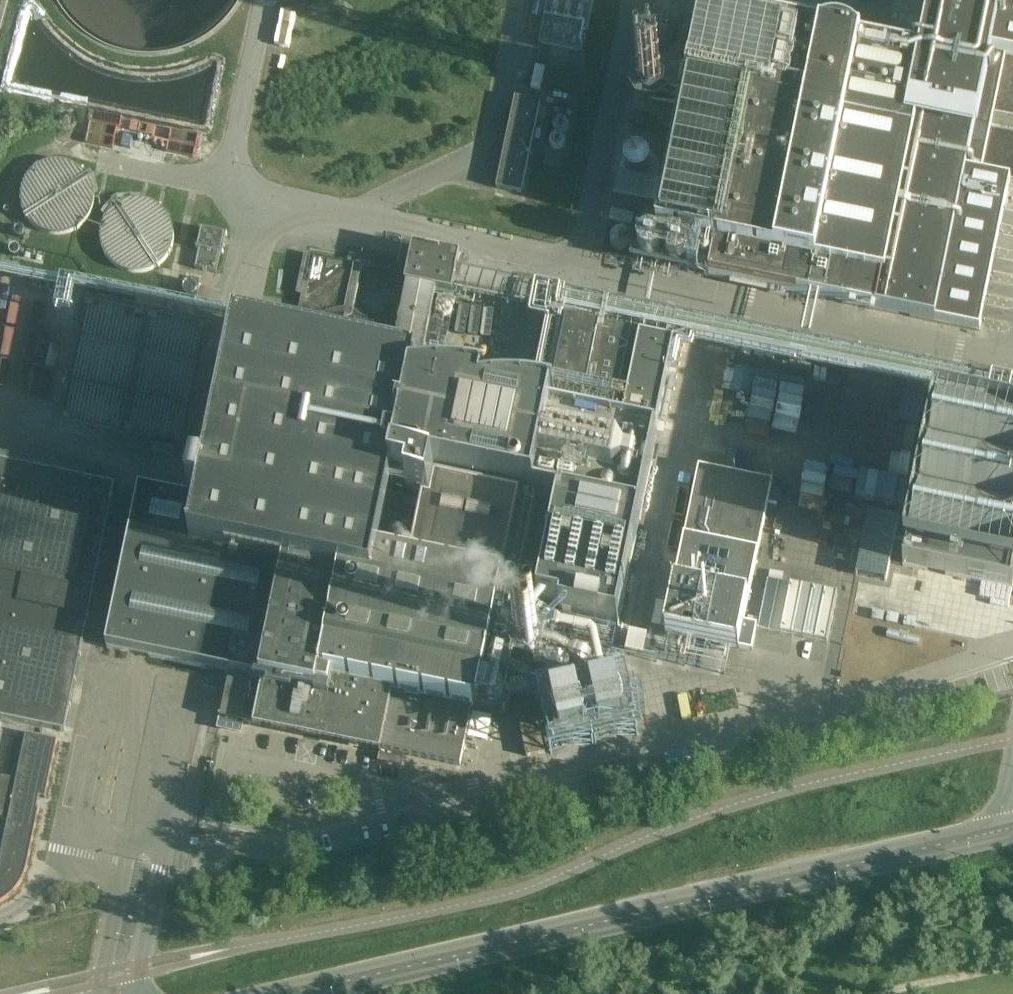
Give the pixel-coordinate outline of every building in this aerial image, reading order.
[(539,43),(583,52),(593,0),(547,0),(539,43)] [(979,332),(1010,183),(1012,183),(1012,133),(990,128),(993,115),(1012,119),(1012,0),(930,0),(923,32),(918,56),(857,43),(854,40),(850,38),(846,36),(842,34),(837,34),(835,34),(831,34),(826,35),(824,35),(822,36),(752,22),(701,11),(686,90),(666,184),(618,175),(613,198),(661,207),(656,233),(714,245),(708,277),(979,332)] [(888,24),(899,27),(905,0),(893,0),(888,24)] [(900,27),(923,32),(930,0),(905,0),(900,27)] [(683,77),(671,74),(661,121),(665,122),(664,126),(672,128),(683,77)] [(521,193),(540,103),(515,98),(496,188),(521,193)] [(553,125),(553,126),(553,128),(554,129),(554,130),(555,131),(556,132),(558,133),(559,133),(561,133),(562,133),(564,133),(565,132),(566,131),(567,130),(568,128),(568,127),(568,125),(568,123),(568,122),(567,121),(566,120),(565,119),(564,118),(562,118),(560,117),(558,118),(557,118),(555,120),(554,121),(553,122),(553,123),(553,124),(553,125)] [(565,143),(565,141),(565,140),(564,138),(563,137),(562,136),(561,135),(559,134),(557,134),(556,134),(554,135),(553,135),(552,136),(551,138),(550,139),(550,140),(549,142),(549,143),(550,145),(551,146),(552,148),(553,148),(554,149),(555,149),(557,150),(558,150),(559,149),(561,149),(562,148),(563,147),(564,146),(564,145),(565,143)] [(215,273),(216,272),(220,254),(223,254),(227,234),(200,229),(196,248),(198,249),(194,269),(215,273)] [(413,248),(408,276),(405,287),(453,297),(461,258),(413,248)] [(390,333),(390,332),(396,304),(402,305),(405,287),(408,276),(308,255),(300,292),(306,293),(301,315),(324,320),(320,340),(373,351),(377,331),(390,333)] [(88,297),(64,413),(63,416),(183,441),(208,322),(88,297)] [(453,309),(452,307),(452,306),(451,305),(449,303),(448,302),(447,302),(445,302),(444,302),(442,302),(441,302),(440,303),(438,304),(437,305),(437,307),(436,308),(436,310),(436,311),(436,312),(437,314),(438,315),(439,316),(440,317),(441,318),(443,318),(445,318),(446,318),(448,318),(449,317),(450,316),(451,315),(451,314),(452,313),(452,312),(453,311),(453,309)] [(566,320),(546,417),(611,430),(631,334),(566,320)] [(655,433),(673,343),(639,336),(620,426),(655,433)] [(323,679),(355,527),(362,528),(357,551),(369,554),(381,496),(414,502),(402,561),(418,564),(434,488),(433,487),(435,479),(480,488),(497,408),(367,380),(299,367),(296,379),(265,372),(267,360),(264,359),(262,371),(230,365),(206,480),(195,478),(190,501),(140,491),(107,649),(235,676),(235,677),(261,682),(320,694),(323,679)] [(902,567),(1012,590),(1012,585),(1012,413),(938,398),(902,567)] [(618,628),(652,462),(590,450),(590,452),(544,441),(537,472),(533,499),(559,505),(537,605),(561,610),(560,616),(618,628)] [(2,719),(64,732),(115,485),(85,479),(86,472),(0,454),(0,719),(2,719)] [(757,629),(757,627),(743,624),(773,483),(699,468),(664,635),(752,653),(757,629)] [(478,497),(477,497),(434,488),(418,564),(402,561),(414,502),(381,496),(369,554),(357,551),(362,528),(355,527),(323,679),(472,710),(473,710),(473,709),(477,710),(477,707),(478,707),(478,706),(504,582),(498,581),(514,504),(478,497)] [(869,512),(855,576),(886,582),(899,519),(869,512)] [(757,627),(757,629),(827,644),(837,595),(767,581),(757,627)] [(662,604),(656,602),(652,624),(661,626),(665,606),(662,606),(662,604)] [(520,682),(549,688),(552,676),(522,670),(520,682)] [(312,736),(320,694),(261,682),(235,677),(226,718),(222,717),(220,728),(240,732),(242,722),(312,736)] [(460,767),(472,710),(323,679),(320,694),(312,736),(382,751),(380,761),(400,765),(402,755),(460,767)] [(618,714),(558,727),(562,747),(622,734),(618,714)] [(542,716),(518,721),(527,757),(550,752),(542,716)] [(4,901),(8,898),(12,895),(16,891),(19,887),(22,882),(24,877),(26,872),(27,867),(39,810),(36,809),(39,797),(46,798),(57,740),(26,734),(16,779),(0,776),(0,904),(4,901)]
